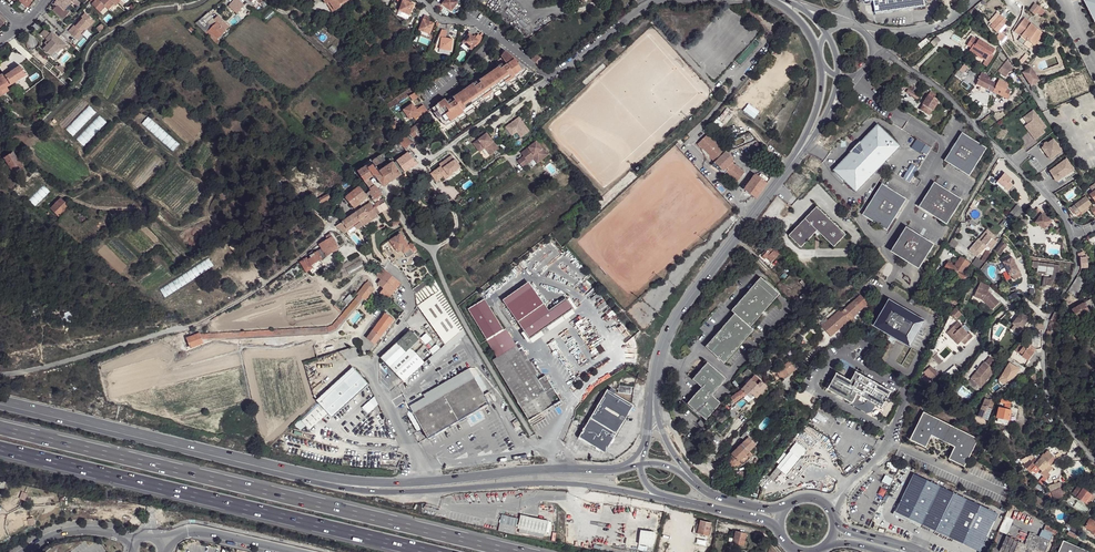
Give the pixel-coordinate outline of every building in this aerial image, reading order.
[(30,0),(18,0),(20,2),(16,7),(22,12),(26,7),(30,3),(29,2),(30,0)] [(63,9),(70,2),(68,0),(57,0),(54,2),(56,4),(55,6),(52,9),(62,19),(67,13),(63,9)] [(99,12),(105,7),(100,1),(98,0),(91,0),(94,2),(91,4),(99,12)] [(115,6),(118,3),(115,0),(101,0),(100,1),(105,7),(108,10),(113,4),(115,6)] [(230,6),(238,13),(245,5),(244,3),(241,0),(235,0),(232,4),(230,6)] [(336,10),(341,6),(340,5),(347,0),(325,0),(327,4),(330,2),(336,10)] [(415,4),(408,1),(408,0),(404,0),(399,10),(410,15),(415,4)] [(442,4),(451,12),(459,3),(455,0),(446,0),(442,4)] [(926,7),(925,0),(865,0),(866,2),(874,1),(876,14),(926,7)] [(1086,3),(1094,20),(1094,0),(1093,0),(1086,3)] [(327,4),(333,12),(336,10),(330,2),(327,4)] [(1039,6),(1034,2),(1028,10),(1035,15),(1037,12),(1041,8),(1039,6)] [(270,9),(263,16),(267,20),(274,13),(270,9)] [(86,31),(94,22),(85,13),(81,17),(82,18),(79,21),(80,22),(75,27),(74,26),(74,25),(68,32),(75,37),(78,33),(80,34),(84,30),(86,31)] [(208,13),(195,23),(194,23),(214,42),(218,38),(209,29),(217,22),(214,19),(208,13)] [(425,15),(419,30),(430,34),(435,23),(428,21),(429,17),(425,15)] [(1000,15),(990,26),(997,32),(1007,21),(1000,15)] [(217,16),(214,19),(217,22),(225,30),(228,27),(217,16)] [(1032,44),(1033,44),(1042,32),(1031,23),(1025,17),(1015,31),(1021,36),(1032,44)] [(217,22),(209,29),(218,38),(220,35),(225,30),(217,22)] [(45,39),(50,34),(45,29),(40,34),(45,39)] [(447,30),(442,29),(436,44),(441,45),(440,49),(452,51),(453,39),(446,38),(447,30)] [(50,34),(45,39),(47,40),(49,42),(46,45),(43,49),(51,56),(55,51),(59,47),(62,49),(66,45),(52,32),(50,34)] [(1001,32),(997,37),(1001,41),(1006,36),(1001,32)] [(1042,32),(1033,44),(1035,45),(1044,33),(1042,32)] [(477,48),(484,39),(478,34),(475,38),(470,34),(463,43),(472,50),(474,46),(477,48)] [(971,48),(969,51),(985,61),(986,61),(990,55),(991,56),(995,50),(987,46),(988,44),(979,39),(978,40),(972,36),(967,45),(971,48)] [(1032,44),(1021,36),(1020,37),(1018,41),(1023,44),(1029,49),(1032,44)] [(918,44),(921,48),(929,41),(926,37),(918,44)] [(445,99),(432,108),(435,112),(434,113),(438,119),(439,119),(443,124),(453,117),(454,119),(464,112),(463,110),(482,97),(483,99),(493,92),(492,90),(504,81),(506,83),(516,76),(514,74),(526,66),(505,50),(501,56),(504,61),(498,65),(499,67),(480,80),(479,78),(472,83),(473,84),(454,97),(453,96),(447,101),(445,99)] [(536,54),(531,60),(540,67),(545,61),(536,54)] [(985,61),(983,64),(986,66),(989,62),(989,63),(993,57),(991,56),(990,55),(986,61),(985,61)] [(1008,60),(1001,67),(1006,71),(1008,73),(1013,68),(1008,60)] [(25,75),(18,64),(10,71),(9,72),(4,75),(10,84),(25,75)] [(586,86),(606,67),(602,64),(582,82),(586,86)] [(968,67),(964,64),(959,71),(963,73),(968,67)] [(453,117),(443,124),(447,126),(455,122),(466,117),(465,115),(474,108),(474,107),(476,105),(476,107),(480,104),(485,102),(484,101),(486,100),(487,101),(492,98),(491,97),(500,90),(499,89),(501,88),(502,89),(505,87),(507,86),(511,84),(518,80),(516,78),(520,76),(522,77),(528,68),(526,66),(514,74),(516,76),(506,83),(504,81),(492,90),(493,92),(483,99),(482,97),(463,110),(464,112),(454,119),(453,117)] [(1039,79),(1031,66),(1022,71),(1031,85),(1039,79)] [(985,78),(988,79),(990,76),(982,71),(981,72),(987,75),(985,78)] [(985,88),(986,89),(991,81),(990,80),(988,79),(985,78),(987,75),(981,72),(977,84),(981,86),(985,88)] [(5,87),(6,86),(10,84),(4,75),(3,75),(2,73),(0,74),(0,90),(5,87)] [(996,84),(1006,89),(1008,85),(998,80),(996,84)] [(974,88),(964,81),(961,85),(971,92),(974,88)] [(986,89),(993,92),(996,84),(991,81),(986,89)] [(895,82),(892,86),(890,90),(901,97),(904,93),(906,89),(895,82)] [(993,92),(1002,96),(1006,89),(996,84),(993,92)] [(906,89),(904,93),(916,100),(918,96),(917,95),(906,89)] [(1002,96),(1007,98),(1010,91),(1009,90),(1006,89),(1002,96)] [(931,110),(933,111),(939,100),(933,97),(928,95),(928,94),(922,104),(923,105),(931,110)] [(427,111),(423,105),(417,109),(413,103),(403,110),(410,119),(413,117),(415,119),(427,111)] [(931,110),(923,105),(920,112),(927,116),(931,110)] [(23,120),(24,118),(20,115),(11,109),(10,111),(23,120)] [(1036,109),(1026,116),(1030,122),(1033,127),(1030,129),(1036,139),(1046,132),(1044,129),(1042,126),(1046,124),(1036,109)] [(519,118),(506,128),(512,136),(517,132),(521,138),(530,132),(519,118)] [(395,130),(400,123),(396,120),(391,127),(395,130)] [(775,120),(767,130),(769,132),(778,122),(775,120)] [(411,128),(408,130),(413,137),(423,131),(420,127),(423,125),(420,121),(411,128)] [(856,192),(900,146),(878,125),(861,142),(851,153),(834,171),(856,192)] [(479,136),(481,139),(487,134),(485,131),(479,136)] [(400,133),(395,138),(398,142),(399,143),(402,146),(405,149),(411,143),(403,135),(400,133)] [(474,144),(479,151),(485,147),(486,149),(488,147),(493,154),(500,149),(493,141),(492,141),(490,139),(491,138),(487,134),(481,139),(474,144)] [(709,134),(698,145),(703,150),(704,149),(711,156),(710,157),(715,162),(724,172),(733,163),(735,161),(722,147),(714,139),(709,134)] [(951,160),(949,163),(966,173),(968,170),(971,172),(984,152),(981,150),(983,147),(966,136),(964,140),(961,137),(948,157),(951,160)] [(1045,145),(1048,150),(1046,152),(1051,159),(1063,150),(1054,139),(1049,143),(1045,145)] [(538,141),(535,143),(541,150),(544,149),(538,141)] [(522,153),(524,157),(528,161),(535,156),(539,161),(543,158),(544,159),(549,155),(544,149),(541,150),(535,143),(522,153)] [(711,156),(704,149),(703,151),(705,154),(706,155),(708,157),(710,158),(710,157),(711,156)] [(4,158),(12,172),(22,166),(13,153),(4,158)] [(408,153),(397,161),(401,167),(405,172),(417,164),(408,153)] [(442,167),(432,174),(437,182),(444,177),(451,172),(452,174),(453,173),(461,167),(456,160),(455,160),(453,156),(440,165),(442,167)] [(538,164),(544,159),(543,158),(539,161),(535,156),(528,161),(529,163),(534,159),(538,164)] [(527,165),(522,159),(518,161),(523,168),(527,165)] [(1066,159),(1049,170),(1058,183),(1062,180),(1063,182),(1076,174),(1066,159)] [(401,167),(397,161),(394,163),(398,169),(402,175),(405,172),(401,167)] [(375,174),(384,187),(402,175),(398,169),(394,163),(393,162),(385,168),(383,169),(381,165),(377,168),(374,164),(369,168),(374,175),(375,174)] [(724,172),(715,162),(712,165),(724,173),(729,177),(737,166),(733,163),(724,172)] [(374,175),(369,168),(369,167),(368,166),(366,165),(364,167),(366,170),(364,171),(369,178),(374,175)] [(737,166),(729,177),(734,181),(738,183),(746,172),(737,166)] [(364,167),(357,171),(364,181),(369,178),(364,171),(366,170),(364,167)] [(1012,179),(1005,173),(998,181),(1005,187),(1009,182),(1012,179)] [(35,175),(27,181),(30,185),(38,179),(35,175)] [(752,195),(755,198),(765,185),(753,176),(745,186),(743,189),(752,195)] [(369,178),(364,181),(370,189),(374,186),(369,178)] [(39,180),(38,179),(30,185),(32,187),(32,186),(39,180)] [(30,185),(27,181),(16,191),(21,195),(32,187),(30,185)] [(996,183),(1003,189),(1004,188),(1005,187),(998,181),(996,183)] [(42,185),(27,200),(35,207),(49,192),(42,185)] [(373,200),(382,195),(379,190),(375,185),(374,186),(370,189),(371,190),(369,192),(370,194),(373,200)] [(330,193),(332,196),(342,190),(340,186),(330,193)] [(345,197),(354,208),(361,203),(360,202),(368,196),(366,194),(359,186),(345,197)] [(926,206),(924,209),(944,221),(946,218),(949,220),(959,204),(956,202),(958,198),(938,186),(936,189),(933,187),(923,204),(926,206)] [(867,217),(884,227),(886,224),(889,226),(904,203),(900,201),(902,198),(886,187),(884,190),(881,188),(866,212),(869,214),(867,217)] [(320,198),(321,202),(329,197),(327,194),(320,198)] [(1077,213),(1078,214),(1082,211),(1089,206),(1093,203),(1087,196),(1085,198),(1073,207),(1074,208),(1077,213)] [(59,198),(50,207),(57,215),(59,214),(59,212),(68,205),(59,198)] [(310,204),(313,207),(321,202),(320,198),(310,204)] [(375,208),(371,202),(356,212),(361,219),(362,221),(364,224),(371,219),(379,214),(378,213),(375,208)] [(389,208),(385,203),(383,203),(377,207),(380,212),(389,208)] [(1013,216),(1022,206),(1018,203),(1010,213),(1013,216)] [(1022,206),(1013,216),(1017,219),(1025,209),(1022,206)] [(845,235),(816,207),(788,237),(801,249),(814,235),(817,232),(820,235),(833,248),(845,235)] [(1035,223),(1046,230),(1051,223),(1052,221),(1048,218),(1046,217),(1042,214),(1043,212),(1038,208),(1031,217),(1037,221),(1035,223)] [(343,222),(347,228),(355,223),(361,219),(356,212),(342,221),(343,222)] [(84,213),(77,219),(81,224),(88,218),(84,213)] [(329,213),(326,216),(330,222),(334,219),(329,213)] [(371,219),(364,224),(364,225),(380,215),(379,214),(371,219)] [(970,223),(968,226),(973,229),(977,223),(971,219),(969,223),(970,223)] [(356,225),(355,223),(347,228),(346,229),(345,229),(346,232),(356,225)] [(1051,223),(1046,230),(1050,233),(1053,228),(1054,225),(1051,223)] [(995,240),(997,238),(986,229),(985,232),(988,235),(995,240)] [(898,250),(896,254),(916,266),(918,263),(921,265),(932,248),(928,246),(930,243),(910,230),(908,234),(905,232),(895,248),(898,250)] [(982,241),(988,235),(985,232),(979,239),(982,241)] [(407,244),(401,233),(391,239),(390,240),(392,243),(393,245),(395,249),(397,252),(402,249),(405,255),(407,258),(413,254),(412,252),(416,250),(416,249),(412,241),(407,244)] [(766,239),(763,235),(761,237),(758,240),(761,243),(766,239)] [(988,235),(982,241),(987,246),(990,249),(996,242),(996,241),(995,240),(988,235)] [(324,253),(326,256),(339,249),(336,244),(332,237),(331,237),(327,240),(319,245),(321,248),(324,253)] [(952,238),(949,244),(956,248),(959,242),(952,238)] [(969,250),(977,257),(987,246),(982,241),(979,239),(969,250)] [(234,242),(231,246),(238,253),(241,249),(234,242)] [(770,242),(764,248),(767,251),(769,254),(775,248),(770,242)] [(1051,255),(1061,254),(1061,243),(1051,244),(1051,255)] [(324,253),(321,248),(314,253),(309,256),(311,258),(307,260),(311,265),(311,266),(313,265),(320,260),(322,259),(320,255),(324,253)] [(767,256),(771,261),(779,254),(780,253),(775,248),(769,254),(767,256)] [(970,263),(960,257),(954,266),(951,271),(961,277),(964,273),(970,263)] [(1016,266),(1012,257),(1003,262),(1010,276),(1012,275),(1014,280),(1021,276),(1019,272),(1017,268),(1016,268),(1015,266),(1016,266)] [(311,265),(307,260),(306,258),(300,262),(301,265),(306,272),(309,270),(307,268),(311,265)] [(316,269),(323,265),(320,260),(313,265),(316,269)] [(325,279),(330,287),(364,268),(359,260),(325,279)] [(945,267),(951,271),(954,266),(948,262),(945,267)] [(929,274),(933,276),(934,275),(935,273),(939,266),(936,263),(929,274)] [(318,271),(316,269),(313,265),(311,266),(311,265),(307,268),(309,270),(313,275),(318,271)] [(935,273),(939,276),(940,274),(943,268),(939,266),(935,273)] [(383,269),(377,276),(382,280),(388,272),(383,269)] [(961,277),(951,271),(949,274),(962,283),(965,280),(961,277)] [(378,284),(384,289),(391,295),(394,291),(400,283),(388,272),(382,280),(378,284)] [(873,286),(876,289),(885,278),(882,275),(873,286)] [(779,294),(761,277),(731,311),(734,314),(705,348),(724,364),(754,330),(750,327),(779,294)] [(1076,277),(1068,291),(1076,296),(1084,283),(1076,277)] [(425,281),(413,290),(415,294),(428,285),(425,281)] [(440,290),(434,281),(428,285),(415,294),(417,306),(422,303),(422,304),(440,290)] [(357,294),(358,295),(362,298),(364,299),(373,289),(370,286),(366,282),(357,294)] [(981,282),(974,296),(983,300),(992,310),(999,302),(989,291),(988,292),(990,287),(981,282)] [(391,295),(384,289),(380,294),(387,300),(391,295)] [(422,303),(417,306),(437,333),(455,317),(440,290),(422,304),(422,303)] [(349,294),(344,301),(347,303),(353,297),(349,294)] [(479,294),(463,304),(497,359),(492,361),(531,425),(543,418),(551,413),(555,411),(552,406),(560,401),(547,381),(544,383),(542,379),(537,382),(534,376),(515,347),(501,324),(499,325),(479,294)] [(204,334),(204,339),(333,332),(362,298),(358,295),(333,325),(330,327),(204,334)] [(868,303),(860,295),(854,301),(862,309),(868,303)] [(543,302),(518,321),(530,337),(572,306),(565,296),(548,309),(543,302)] [(825,305),(820,299),(817,302),(819,304),(822,308),(825,305)] [(888,299),(873,325),(910,345),(924,319),(888,299)] [(1078,320),(1093,311),(1094,310),(1094,307),(1091,299),(1072,310),(1078,320)] [(862,309),(854,301),(852,303),(851,304),(851,303),(850,304),(842,312),(850,320),(862,309)] [(956,309),(952,313),(956,316),(958,318),(962,314),(956,309)] [(831,336),(850,320),(842,312),(840,311),(828,321),(823,326),(822,326),(831,336)] [(385,313),(373,330),(381,336),(393,320),(385,313)] [(1012,328),(1019,334),(1030,319),(1022,313),(1013,324),(1015,325),(1012,328)] [(462,329),(455,317),(437,333),(446,343),(462,329)] [(962,328),(958,323),(947,334),(952,338),(955,336),(960,342),(964,346),(973,338),(969,335),(968,336),(965,333),(962,329),(962,328)] [(440,348),(444,353),(465,334),(462,329),(446,343),(444,345),(440,348)] [(381,336),(373,330),(366,338),(374,344),(381,336)] [(407,333),(401,339),(410,348),(419,340),(410,330),(407,333)] [(199,333),(186,338),(189,347),(203,342),(202,339),(200,334),(199,333)] [(955,336),(952,338),(958,345),(960,342),(955,336)] [(381,358),(389,367),(410,348),(401,339),(381,358)] [(1026,347),(1028,348),(1034,353),(1036,349),(1031,345),(1033,343),(1029,340),(1022,346),(1023,347),(1024,346),(1026,347)] [(515,347),(534,376),(537,375),(519,345),(515,347)] [(389,367),(395,374),(417,355),(410,348),(389,367)] [(424,363),(403,381),(405,388),(444,353),(440,348),(440,349),(424,363)] [(1034,353),(1028,348),(1027,349),(1023,355),(1022,356),(1029,361),(1034,353)] [(417,355),(395,374),(403,381),(424,363),(417,355)] [(985,363),(984,362),(977,371),(978,372),(972,380),(979,386),(981,387),(995,371),(994,370),(996,367),(994,365),(996,363),(990,357),(985,363)] [(790,367),(792,371),(795,369),(788,361),(784,365),(785,367),(787,366),(790,367)] [(726,379),(707,362),(693,380),(702,387),(687,404),(706,420),(721,403),(712,395),(726,379)] [(1010,363),(1002,376),(1008,380),(1010,376),(1013,378),(1016,375),(1020,369),(1010,363)] [(923,372),(933,382),(941,375),(931,365),(923,372)] [(351,366),(297,416),(299,419),(317,402),(354,369),(351,366)] [(785,367),(777,370),(779,374),(781,379),(789,375),(788,375),(785,367)] [(410,405),(413,412),(474,377),(469,368),(420,395),(422,398),(410,405)] [(354,369),(317,402),(327,412),(331,417),(367,384),(354,369)] [(889,394),(855,373),(849,382),(836,374),(827,389),(849,403),(853,405),(855,406),(859,405),(863,404),(866,401),(880,409),(889,394)] [(408,415),(416,432),(421,430),(425,439),(461,419),(470,413),(488,403),(485,397),(490,394),(479,374),(474,377),(413,412),(408,415)] [(734,395),(731,398),(732,400),(735,403),(741,398),(742,399),(744,396),(745,398),(747,395),(751,398),(753,396),(756,398),(767,386),(754,375),(750,380),(747,384),(742,390),(739,392),(734,395)] [(1002,376),(999,380),(1005,384),(1013,378),(1010,376),(1008,380),(1002,376)] [(979,386),(972,380),(969,383),(977,390),(979,386)] [(732,383),(739,392),(742,390),(734,381),(732,383)] [(631,388),(619,386),(618,388),(618,390),(618,393),(630,395),(631,388)] [(608,391),(606,390),(578,439),(604,454),(633,406),(612,394),(614,391),(610,388),(608,391)] [(1001,403),(1005,404),(1004,409),(1010,410),(1012,401),(1002,398),(1001,403)] [(984,400),(978,418),(987,422),(994,402),(990,400),(989,402),(984,400)] [(327,412),(317,402),(299,419),(306,426),(309,429),(327,412)] [(999,408),(997,417),(999,418),(1008,420),(1010,420),(1012,411),(1010,410),(1004,409),(999,408)] [(727,412),(732,418),(736,415),(731,409),(727,412)] [(816,412),(814,418),(824,421),(826,415),(816,412)] [(470,413),(461,419),(462,421),(472,416),(470,413)] [(924,413),(911,440),(926,448),(932,436),(956,447),(950,459),(965,466),(978,439),(924,413)] [(306,426),(299,419),(291,427),(298,434),(306,426)] [(781,428),(757,455),(760,458),(784,431),(781,428)] [(749,437),(741,444),(748,452),(756,445),(749,437)] [(728,461),(726,462),(731,468),(733,466),(734,467),(736,466),(737,467),(740,464),(738,462),(748,452),(741,444),(731,454),(733,456),(728,461)] [(799,459),(790,451),(770,477),(775,481),(782,472),(786,475),(799,459)] [(1040,455),(1042,457),(1046,461),(1050,458),(1046,454),(1047,454),(1045,452),(1043,453),(1042,452),(1040,455)] [(1046,461),(1042,457),(1040,459),(1039,458),(1037,460),(1034,458),(1031,461),(1035,465),(1042,471),(1049,464),(1046,461)] [(1035,465),(1031,461),(1029,459),(1023,465),(1029,471),(1031,469),(1035,465)] [(1049,464),(1042,471),(1040,474),(1045,479),(1049,474),(1047,472),(1046,471),(1051,465),(1049,464)] [(987,510),(907,472),(889,510),(936,532),(969,548),(987,510)] [(884,482),(890,485),(893,478),(887,475),(884,482)] [(1056,489),(1055,484),(1046,486),(1047,488),(1050,493),(1056,489)] [(1073,494),(1078,497),(1083,489),(1079,485),(1073,494)] [(1050,493),(1054,499),(1060,496),(1059,495),(1063,492),(1061,488),(1056,489),(1050,493)] [(1086,502),(1091,494),(1088,492),(1087,491),(1083,489),(1078,497),(1086,502)] [(1091,494),(1086,502),(1088,504),(1094,496),(1091,494)] [(1087,509),(1076,501),(1073,505),(1084,514),(1087,509)] [(1089,507),(1083,515),(1088,516),(1093,509),(1089,507)] [(936,532),(889,510),(888,513),(935,535),(936,532)] [(992,512),(987,510),(969,548),(974,550),(992,512)] [(502,514),(498,530),(514,534),(518,518),(502,514)] [(537,518),(520,515),(518,528),(519,528),(519,532),(543,537),(543,534),(546,534),(549,521),(537,518)] [(1075,518),(1071,516),(1066,525),(1071,527),(1075,518)] [(1092,520),(1090,519),(1086,527),(1092,531),(1091,532),(1094,534),(1094,522),(1092,520)] [(711,523),(700,521),(697,534),(707,537),(711,523)] [(1006,537),(1001,551),(1046,551),(1050,541),(1053,535),(1056,536),(1057,533),(1056,530),(1045,526),(1043,531),(1041,530),(1039,537),(1030,534),(1025,546),(1019,544),(1020,542),(1006,537)] [(746,534),(736,531),(732,543),(743,546),(746,534)] [(1046,551),(1051,551),(1054,543),(1050,541),(1046,551)] [(1065,542),(1061,551),(1089,551),(1065,542)]
